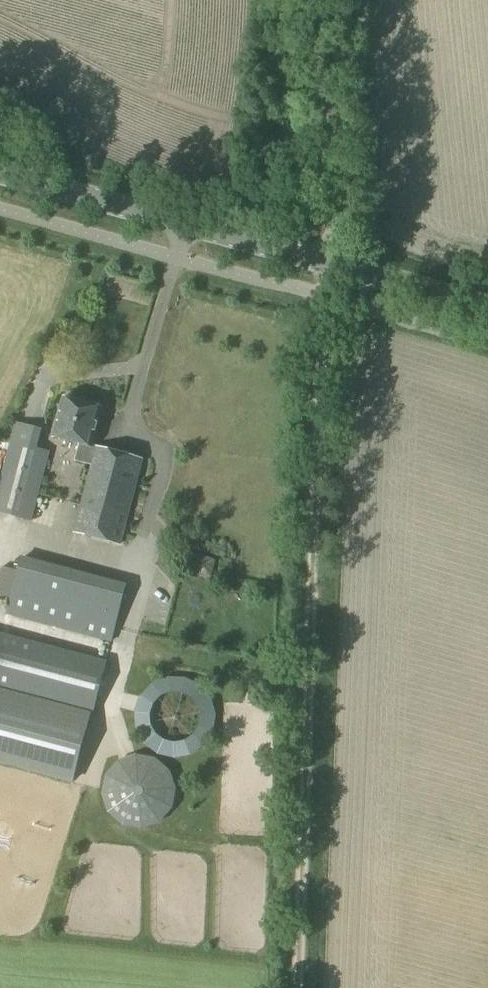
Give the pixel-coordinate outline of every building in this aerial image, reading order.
[(121,546),(144,460),(92,446),(102,408),(63,398),(53,437),(79,444),(74,462),(90,466),(72,534),(121,546)] [(0,481),(0,515),(31,523),(50,452),(34,448),(38,433),(14,427),(11,442),(0,481)] [(127,585),(21,557),(6,616),(25,621),(74,634),(112,644),(127,585)] [(107,661),(0,633),(0,690),(90,713),(93,714),(107,661)] [(0,690),(0,763),(72,782),(90,714),(90,713),(0,690)]
